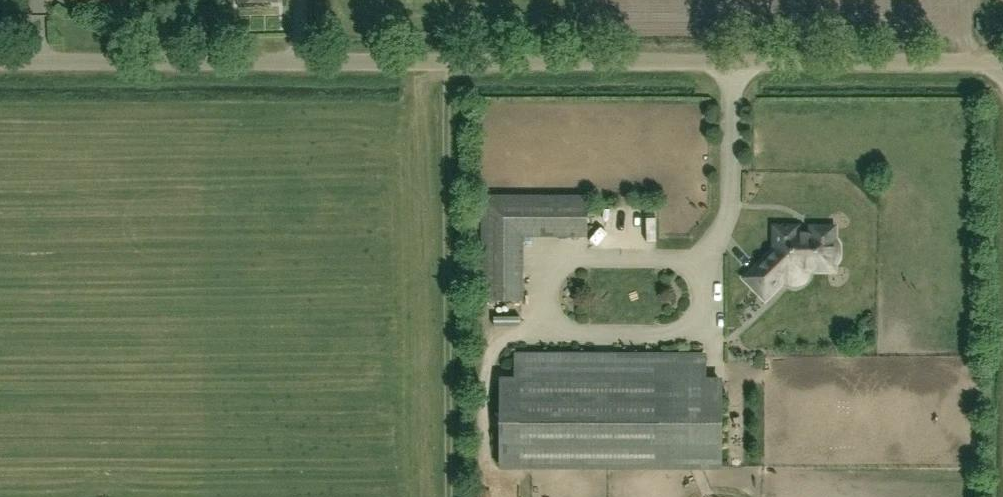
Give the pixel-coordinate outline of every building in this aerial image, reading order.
[(587,197),(483,196),(482,301),(523,301),(523,236),(587,237),(587,197)] [(593,211),(593,232),(607,232),(607,211),(593,211)] [(776,229),(776,250),(748,278),(765,296),(794,268),(832,268),(832,263),(836,258),(837,254),(837,250),(836,246),(833,241),(833,230),(813,229),(813,236),(796,235),(796,229),(776,229)] [(502,381),(502,466),(720,467),(720,381),(704,381),(704,357),(516,357),(516,381),(502,381)]
